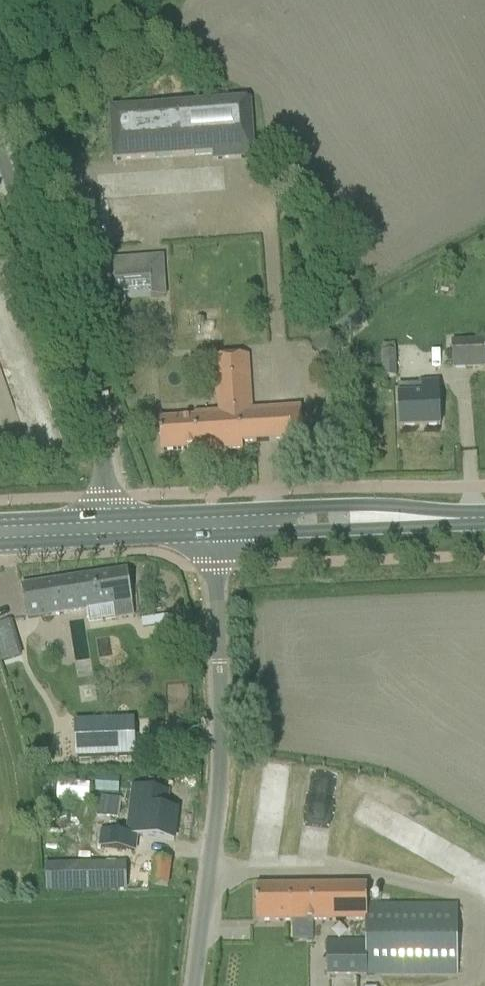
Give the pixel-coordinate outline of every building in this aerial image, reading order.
[(254,159),(250,101),(109,111),(113,163),(213,155),(213,162),(254,159)] [(165,298),(162,258),(112,262),(114,286),(149,283),(151,299),(165,298)] [(347,338),(366,323),(355,308),(336,324),(347,338)] [(453,371),(484,369),(484,340),(451,342),(453,371)] [(396,378),(395,345),(381,346),(383,379),(396,378)] [(231,414),(194,416),(194,419),(159,421),(161,453),(196,451),(196,453),(242,450),(242,444),(302,440),(300,409),(251,413),(247,357),(214,359),(217,406),(230,405),(231,414)] [(398,386),(399,429),(440,427),(438,385),(398,386)] [(134,616),(132,604),(127,571),(21,588),(26,621),(86,611),(87,624),(134,616)] [(182,688),(173,688),(173,699),(183,698),(182,688)] [(130,720),(74,722),(75,758),(132,756),(130,720)] [(102,833),(101,848),(133,852),(135,837),(153,839),(173,842),(177,811),(164,810),(166,793),(146,790),(135,789),(130,824),(131,824),(129,836),(102,833)] [(97,795),(95,817),(119,820),(122,798),(97,795)] [(365,803),(355,820),(395,841),(404,823),(365,803)] [(152,886),(167,888),(171,862),(155,860),(152,886)] [(125,864),(46,865),(47,893),(125,892),(125,864)] [(366,887),(256,888),(256,923),(309,922),(365,921),(366,921),(366,906),(366,887)] [(365,941),(325,942),(326,976),(456,976),(456,905),(366,906),(366,921),(365,921),(365,941)]
